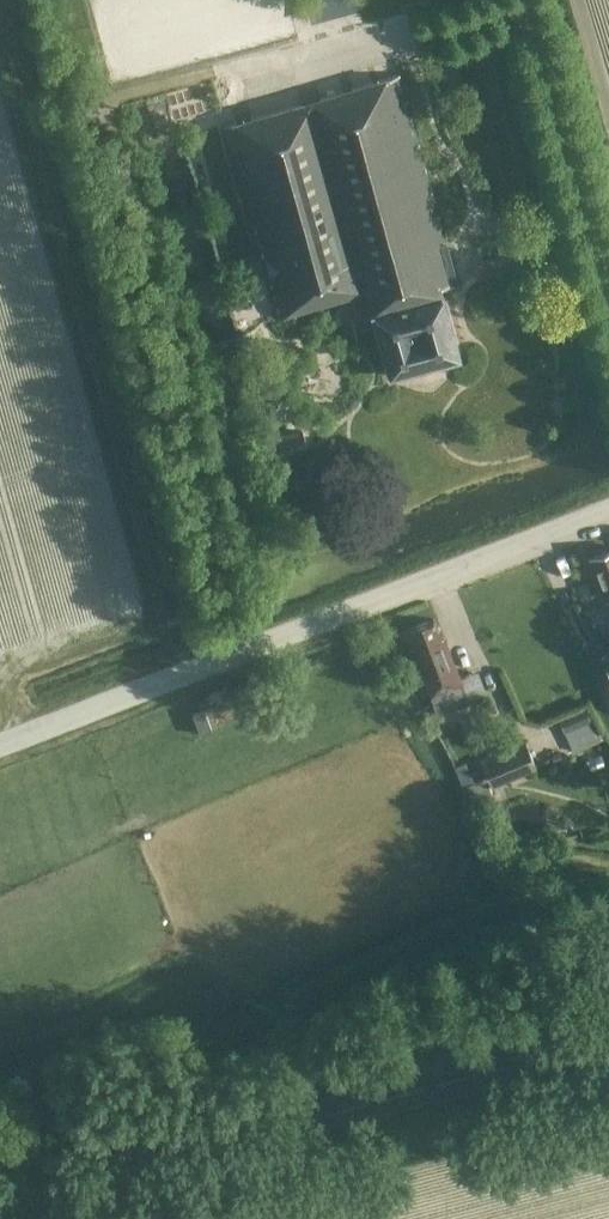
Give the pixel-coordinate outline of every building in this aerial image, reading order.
[(457,282),(400,72),(224,125),(278,317),(358,294),(365,318),(373,315),(390,376),(460,356),(441,286),(457,282)] [(299,426),(277,431),(283,451),(304,445),(299,426)] [(589,557),(604,597),(608,596),(608,549),(589,557)] [(460,682),(461,682),(448,646),(443,644),(433,618),(403,629),(410,649),(408,650),(419,678),(424,676),(431,694),(428,695),(434,713),(467,700),(460,682)] [(591,667),(608,710),(608,660),(591,667)] [(590,720),(585,706),(558,717),(564,731),(590,720)] [(194,713),(201,733),(213,729),(205,709),(194,713)] [(502,751),(480,760),(492,786),(513,778),(536,768),(525,742),(502,751)]
